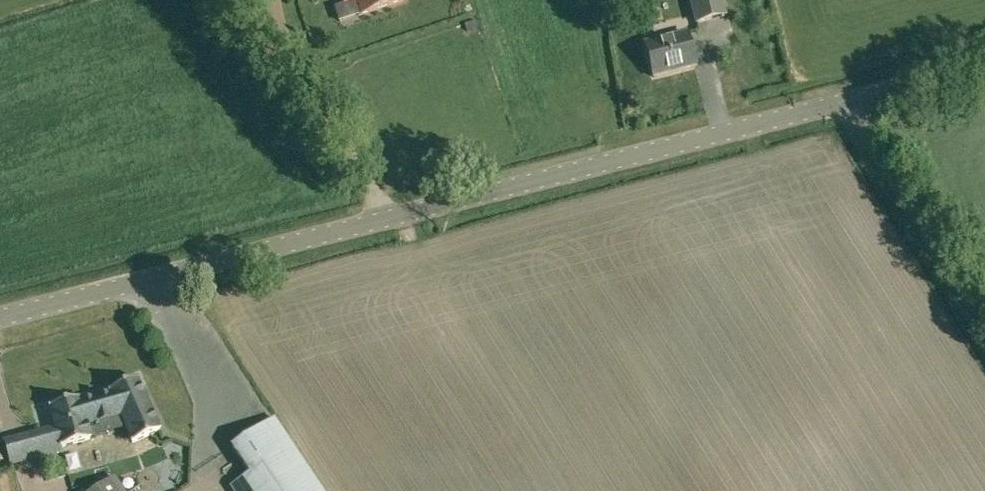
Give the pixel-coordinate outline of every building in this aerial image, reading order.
[(344,3),(353,0),(358,15),(402,0),(343,0),(344,3)] [(721,0),(689,0),(695,24),(725,17),(721,0)] [(645,46),(653,81),(697,70),(687,35),(645,46)] [(48,409),(52,423),(59,450),(125,431),(130,444),(160,431),(138,380),(107,393),(48,409)] [(249,475),(229,488),(231,490),(325,490),(275,415),(230,446),(249,475)] [(52,423),(3,436),(10,461),(59,450),(52,423)] [(95,490),(124,490),(115,478),(95,490)]
